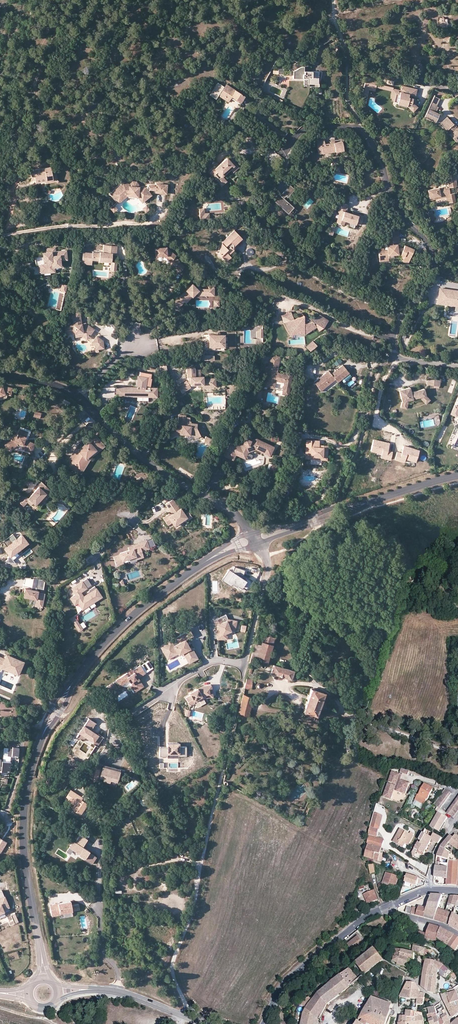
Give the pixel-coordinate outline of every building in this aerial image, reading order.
[(333,35),(328,38),(331,42),(332,44),(337,41),(333,35)] [(331,42),(328,38),(321,43),(325,49),(327,48),(326,46),(331,42)] [(294,78),(305,78),(309,78),(309,83),(310,83),(311,83),(315,83),(315,86),(320,85),(320,82),(320,79),(322,74),(322,70),(311,70),(304,70),(304,66),(301,66),(298,66),(298,68),(294,70),(294,78)] [(376,87),(392,90),(393,88),(393,86),(377,83),(378,79),(367,77),(363,95),(368,96),(369,89),(376,90),(376,87)] [(231,96),(240,102),(244,95),(226,85),(224,87),(223,86),(224,85),(218,81),(210,94),(216,98),(221,90),(222,90),(219,97),(223,99),(227,94),(231,96)] [(402,85),(401,89),(400,91),(397,90),(396,94),(394,94),(391,97),(394,101),(398,101),(398,103),(407,105),(411,106),(410,107),(414,110),(418,106),(416,104),(417,98),(412,97),(409,97),(409,96),(409,94),(410,94),(412,87),(402,85)] [(393,88),(391,97),(394,94),(396,94),(397,90),(400,91),(401,89),(393,88)] [(240,102),(231,96),(227,94),(223,99),(228,102),(230,97),(239,103),(240,102)] [(433,94),(430,102),(436,104),(439,97),(433,94)] [(436,104),(430,102),(424,115),(436,120),(439,112),(436,111),(433,110),(436,104)] [(452,122),(446,116),(440,122),(446,129),(447,128),(451,131),(449,133),(452,136),(456,141),(457,139),(457,124),(457,126),(455,127),(452,123),(453,122),(452,122)] [(315,140),(317,146),(320,145),(322,153),(340,150),(343,149),(342,146),(341,141),(334,142),(333,142),(333,143),(331,143),(331,142),(330,143),(324,144),(323,139),(315,140)] [(217,182),(222,177),(221,176),(229,168),(232,171),(237,166),(233,161),(231,163),(229,161),(226,157),(214,168),(216,171),(212,176),(217,182)] [(53,178),(52,170),(51,167),(31,170),(33,178),(35,177),(35,180),(36,181),(36,183),(46,181),(47,181),(47,179),(53,178)] [(54,170),(52,170),(53,178),(47,179),(47,181),(46,181),(46,183),(58,181),(57,173),(54,173),(54,170)] [(447,193),(449,202),(455,201),(453,192),(450,192),(449,187),(457,185),(455,171),(445,173),(448,185),(427,189),(429,197),(447,193)] [(225,180),(222,177),(217,182),(220,185),(225,180)] [(131,187),(129,187),(129,185),(122,185),(111,196),(119,204),(127,196),(138,197),(143,202),(144,201),(151,194),(148,190),(150,189),(156,189),(155,191),(161,192),(166,192),(167,183),(156,183),(156,185),(149,185),(145,188),(145,187),(138,187),(136,187),(136,186),(135,184),(132,183),(131,185),(131,187)] [(294,189),(286,183),(284,186),(287,188),(280,197),(277,195),(272,201),(281,208),(282,207),(288,212),(292,207),(283,200),(285,197),(287,198),(294,189)] [(447,202),(449,202),(447,193),(429,197),(429,200),(446,197),(447,202)] [(348,204),(339,201),(337,207),(339,207),(338,212),(339,213),(337,218),(355,224),(355,223),(360,224),(363,215),(358,214),(357,215),(344,211),(345,209),(346,210),(348,204)] [(234,249),(234,244),(242,238),(235,229),(223,240),(218,253),(225,261),(231,256),(229,254),(234,249)] [(397,243),(400,242),(399,229),(392,230),(393,243),(387,243),(388,248),(385,249),(385,246),(378,247),(379,256),(388,256),(392,256),(392,252),(397,252),(397,243)] [(398,256),(403,258),(404,257),(405,255),(402,253),(404,247),(401,246),(400,242),(397,243),(397,252),(392,252),(392,256),(398,256)] [(89,258),(92,259),(99,259),(99,260),(112,261),(112,255),(111,255),(111,249),(117,250),(117,247),(118,245),(105,244),(104,252),(100,251),(100,252),(93,251),(93,252),(84,251),(82,260),(89,261),(89,258)] [(405,255),(404,257),(410,259),(415,248),(405,244),(404,247),(402,253),(405,255)] [(170,262),(175,256),(176,255),(167,247),(153,248),(154,256),(162,255),(164,257),(170,262)] [(59,260),(66,260),(66,251),(55,252),(55,248),(51,248),(47,249),(47,251),(47,255),(43,255),(43,257),(35,258),(35,265),(39,264),(40,264),(41,271),(52,270),(52,264),(60,264),(59,260)] [(174,267),(180,261),(180,260),(175,256),(170,262),(169,263),(173,268),(174,267)] [(180,261),(174,267),(180,272),(185,266),(180,261)] [(60,266),(60,264),(52,264),(52,270),(41,271),(40,264),(39,264),(39,273),(54,272),(53,267),(60,266)] [(196,287),(193,284),(192,286),(190,285),(173,302),(178,307),(185,301),(186,302),(196,292),(199,294),(202,294),(208,295),(209,293),(214,294),(214,287),(209,287),(209,288),(201,288),(199,285),(197,288),(196,287)] [(440,288),(438,302),(456,304),(455,309),(457,310),(457,291),(457,294),(451,293),(452,290),(440,288)] [(73,320),(81,319),(80,310),(72,312),(73,320)] [(286,326),(287,327),(290,326),(292,332),(295,332),(300,331),(306,331),(309,330),(312,327),(315,326),(313,321),(314,321),(321,326),(326,318),(318,313),(317,315),(308,316),(305,315),(302,316),(302,315),(293,319),(290,313),(281,317),(284,324),(286,326)] [(86,334),(88,334),(90,329),(90,326),(82,324),(79,323),(74,322),(63,324),(59,329),(64,333),(66,331),(68,333),(75,332),(75,333),(83,332),(83,330),(85,330),(87,331),(86,334)] [(306,334),(306,331),(300,331),(295,332),(292,332),(290,326),(287,327),(290,335),(306,334)] [(96,344),(95,344),(95,352),(98,351),(98,348),(103,348),(103,343),(102,343),(101,340),(102,340),(96,336),(93,342),(96,344)] [(210,348),(216,348),(225,348),(225,336),(221,336),(216,336),(210,336),(210,338),(210,342),(210,348)] [(309,350),(315,344),(312,340),(306,346),(309,350)] [(216,351),(216,348),(210,348),(210,342),(206,342),(206,350),(216,351)] [(277,372),(280,357),(270,355),(268,367),(270,368),(269,373),(267,382),(273,383),(273,380),(275,380),(284,382),(282,393),(288,394),(292,373),(286,372),(286,374),(277,372)] [(342,364),(331,373),(328,370),(313,382),(320,390),(335,379),(337,382),(349,372),(342,364)] [(209,385),(208,378),(203,378),(202,376),(200,376),(199,369),(194,369),(194,367),(186,367),(187,372),(187,377),(190,377),(191,380),(188,381),(187,380),(178,385),(182,392),(191,386),(190,385),(200,384),(200,385),(209,385)] [(269,373),(270,368),(268,367),(266,367),(265,372),(267,373),(264,386),(274,388),(275,380),(273,380),(273,383),(267,382),(269,373)] [(135,385),(138,386),(140,386),(140,389),(138,389),(126,389),(126,394),(137,395),(140,395),(144,394),(155,395),(155,388),(155,387),(150,386),(151,374),(140,371),(139,374),(137,374),(137,379),(136,381),(135,385)] [(215,377),(208,378),(209,385),(200,385),(200,386),(215,386),(215,377)] [(106,383),(101,393),(109,397),(114,387),(106,383)] [(11,389),(10,386),(2,385),(0,384),(0,395),(1,394),(6,393),(8,393),(8,390),(11,389)] [(123,394),(126,394),(126,389),(138,389),(140,389),(140,386),(138,386),(138,387),(116,386),(116,396),(123,396),(123,394)] [(411,392),(410,387),(403,389),(404,391),(400,392),(402,402),(400,407),(405,409),(409,401),(420,398),(426,396),(424,389),(411,392)] [(157,388),(155,388),(155,395),(144,394),(140,395),(137,395),(126,394),(123,394),(123,396),(157,397),(157,388)] [(252,399),(260,401),(262,390),(255,388),(252,399)] [(426,396),(420,398),(426,404),(430,400),(426,396)] [(180,427),(179,427),(179,428),(176,428),(173,429),(171,429),(173,435),(179,433),(183,434),(183,432),(192,434),(192,433),(195,434),(198,438),(202,434),(197,427),(197,423),(191,423),(191,421),(190,421),(190,417),(186,417),(186,415),(178,414),(178,423),(179,423),(179,424),(180,424),(180,427)] [(17,435),(7,440),(11,448),(17,445),(21,447),(21,448),(31,452),(34,443),(25,440),(24,439),(27,432),(20,429),(17,435)] [(87,453),(101,443),(95,435),(84,443),(84,444),(82,447),(79,446),(68,463),(73,467),(76,462),(79,465),(84,457),(86,458),(88,454),(87,453)] [(206,436),(205,438),(205,441),(212,444),(214,439),(206,436)] [(265,452),(270,455),(274,446),(257,438),(251,440),(246,437),(244,441),(243,442),(242,443),(240,446),(231,441),(225,455),(233,459),(236,454),(237,451),(240,452),(239,453),(244,455),(247,450),(256,447),(265,451),(265,452)] [(389,443),(373,439),(370,449),(381,452),(386,454),(385,458),(390,459),(392,452),(387,451),(389,443)] [(318,447),(318,445),(318,441),(306,440),(304,456),(326,457),(327,445),(322,445),(322,447),(318,447)] [(103,446),(101,443),(87,453),(88,454),(86,458),(84,457),(79,465),(76,462),(73,467),(80,471),(90,456),(103,446)] [(396,452),(394,459),(399,460),(400,456),(405,458),(415,461),(418,450),(403,446),(400,453),(396,452)] [(256,448),(265,452),(265,451),(256,447),(247,450),(244,455),(239,453),(240,452),(237,451),(236,454),(245,458),(248,451),(256,448)] [(29,473),(22,481),(20,483),(24,486),(26,484),(27,485),(33,477),(29,473)] [(34,493),(29,499),(28,499),(33,504),(36,506),(46,494),(47,495),(51,491),(42,483),(38,487),(39,488),(34,493)] [(24,502),(28,498),(23,495),(17,502),(24,507),(27,504),(24,502)] [(28,499),(29,499),(28,498),(24,502),(27,504),(27,503),(31,506),(33,504),(28,499)] [(174,526),(186,518),(187,517),(184,514),(180,508),(179,509),(172,499),(165,504),(171,513),(172,514),(170,515),(169,514),(163,518),(168,526),(172,522),(174,526)] [(28,542),(21,533),(15,538),(6,545),(3,547),(9,556),(28,542)] [(13,534),(3,541),(6,545),(15,538),(13,534)] [(148,547),(146,540),(139,543),(139,544),(132,546),(132,545),(128,547),(129,550),(120,553),(120,554),(113,557),(116,565),(124,562),(123,559),(129,557),(135,555),(136,556),(143,554),(141,550),(148,547)] [(287,548),(291,552),(296,548),(292,544),(287,548)] [(143,554),(136,556),(135,555),(129,557),(131,562),(137,560),(136,558),(143,556),(143,554)] [(228,568),(223,576),(224,576),(244,589),(246,590),(251,580),(245,577),(244,579),(241,578),(244,570),(234,566),(232,570),(228,568)] [(244,589),(224,576),(221,580),(230,586),(231,585),(242,592),(244,589)] [(92,587),(86,578),(71,588),(76,594),(70,598),(74,604),(78,602),(82,609),(89,604),(87,602),(92,599),(93,601),(101,596),(94,585),(92,587)] [(25,588),(23,596),(36,598),(35,605),(42,606),(45,593),(38,591),(38,590),(25,588)] [(221,617),(214,620),(217,626),(217,639),(227,638),(227,631),(234,631),(236,620),(227,618),(227,619),(223,621),(221,617)] [(184,651),(188,657),(196,653),(193,646),(191,647),(189,648),(184,640),(186,638),(194,634),(191,629),(178,636),(180,641),(175,644),(172,639),(162,645),(167,655),(178,650),(179,652),(180,653),(184,651)] [(261,643),(256,657),(269,661),(276,637),(263,634),(261,643)] [(251,656),(256,657),(261,643),(255,641),(251,656)] [(178,650),(167,655),(169,658),(179,652),(178,650)] [(188,657),(190,662),(199,657),(196,653),(188,657)] [(1,671),(3,668),(4,666),(14,671),(13,672),(18,674),(23,662),(10,656),(9,658),(6,656),(5,659),(3,658),(0,657),(0,671),(1,671)] [(148,660),(140,665),(145,673),(153,668),(148,660)] [(294,670),(274,664),(273,668),(269,667),(268,670),(272,671),(272,673),(277,675),(292,679),(294,670)] [(131,685),(135,692),(145,686),(140,677),(145,673),(140,665),(136,668),(138,670),(133,673),(131,670),(119,678),(124,684),(130,680),(132,684),(131,685)] [(124,684),(119,678),(114,681),(118,688),(124,684)] [(251,689),(252,679),(246,678),(245,681),(244,689),(251,689)] [(118,688),(114,681),(108,685),(112,691),(118,688)] [(191,706),(204,699),(215,697),(213,687),(212,685),(202,686),(190,693),(191,695),(186,698),(191,706)] [(320,698),(323,699),(325,693),(322,692),(323,691),(311,687),(309,693),(307,693),(307,695),(308,695),(307,698),(302,714),(314,718),(318,707),(320,698)] [(243,692),(240,707),(238,717),(246,720),(247,715),(249,716),(254,697),(243,692)] [(90,718),(80,732),(86,736),(95,742),(94,744),(98,746),(104,737),(99,734),(98,735),(91,730),(97,723),(90,718)] [(86,736),(80,732),(77,736),(83,741),(86,736)] [(179,742),(166,742),(167,747),(160,747),(160,756),(168,756),(167,758),(178,758),(178,757),(186,757),(186,747),(179,747),(179,742)] [(8,748),(8,756),(18,756),(18,752),(18,747),(12,746),(12,748),(8,748)] [(74,766),(77,761),(71,757),(68,762),(74,766)] [(0,759),(0,769),(0,770),(9,771),(10,762),(1,761),(0,761),(0,759)] [(102,772),(100,779),(104,779),(103,782),(110,783),(110,781),(116,782),(117,776),(118,776),(119,769),(111,767),(111,769),(106,768),(105,773),(102,772)] [(406,793),(410,783),(403,780),(402,782),(400,781),(402,774),(395,771),(391,781),(395,783),(395,784),(390,782),(385,796),(393,799),(397,788),(398,788),(397,790),(406,793)] [(432,789),(424,785),(423,786),(419,793),(418,795),(417,794),(414,799),(423,804),(426,799),(427,799),(432,789)] [(446,789),(434,804),(437,806),(440,808),(451,793),(446,789)] [(83,798),(70,790),(68,795),(70,796),(67,801),(75,805),(73,809),(81,814),(87,804),(81,800),(83,798)] [(453,817),(457,811),(457,797),(447,813),(453,817)] [(385,807),(377,803),(375,808),(383,812),(385,807)] [(372,820),(370,828),(379,830),(380,830),(383,816),(374,813),(372,820)] [(439,813),(431,827),(440,832),(448,818),(439,813)] [(379,830),(370,828),(368,835),(369,835),(367,845),(368,845),(381,849),(384,839),(377,837),(379,830)] [(401,841),(405,843),(409,845),(414,836),(401,829),(399,833),(400,834),(399,836),(398,835),(394,843),(399,845),(401,841)] [(414,851),(417,852),(417,851),(418,850),(425,854),(434,838),(424,832),(420,840),(423,842),(421,844),(418,842),(414,851)] [(82,846),(87,838),(87,837),(81,834),(80,833),(75,841),(73,840),(69,847),(73,849),(79,853),(85,857),(84,858),(92,863),(96,856),(88,851),(89,850),(82,846)] [(435,839),(441,842),(443,838),(434,833),(433,836),(436,838),(435,839)] [(438,856),(449,859),(452,860),(457,861),(457,860),(457,855),(454,855),(455,854),(449,851),(453,845),(457,849),(457,836),(456,835),(454,838),(451,836),(442,846),(438,856)] [(381,849),(368,845),(365,858),(382,863),(384,856),(383,856),(384,850),(381,849)] [(449,859),(449,864),(448,867),(447,878),(446,885),(457,886),(457,860),(457,861),(452,860),(449,859)] [(448,867),(446,866),(440,866),(440,863),(436,862),(435,872),(434,875),(434,877),(447,878),(448,867)] [(398,878),(385,874),(381,885),(394,889),(398,878)] [(417,886),(419,881),(417,880),(418,879),(417,878),(407,875),(405,882),(417,886)] [(2,890),(0,891),(0,913),(4,911),(3,909),(9,907),(2,890)] [(368,904),(378,900),(374,891),(374,890),(363,894),(364,895),(368,904)] [(429,904),(440,905),(442,895),(431,895),(429,903),(429,904)] [(457,898),(457,896),(450,896),(448,904),(456,906),(457,898)] [(71,901),(50,904),(52,915),(60,914),(60,912),(80,908),(79,904),(72,905),(71,901)] [(436,917),(439,908),(439,906),(440,905),(429,904),(427,909),(426,914),(436,917)] [(419,907),(418,911),(416,915),(423,916),(424,908),(419,907)] [(439,908),(436,917),(436,919),(442,921),(444,921),(447,911),(445,911),(445,910),(439,908)] [(444,921),(449,926),(453,914),(454,912),(448,911),(446,922),(444,921)] [(453,914),(449,926),(457,931),(457,916),(453,914)] [(437,939),(441,928),(440,928),(429,925),(426,934),(420,932),(418,937),(436,942),(437,939)] [(441,928),(437,939),(440,940),(439,942),(441,944),(443,943),(447,945),(455,936),(441,928)] [(356,931),(342,943),(352,956),(368,943),(362,936),(363,934),(359,929),(356,931)] [(447,945),(444,949),(447,951),(449,948),(448,947),(449,946),(455,950),(457,946),(457,938),(455,936),(447,945)] [(396,947),(394,955),(398,957),(397,963),(407,966),(408,961),(415,963),(415,958),(413,958),(414,953),(420,954),(421,949),(422,948),(413,945),(412,952),(396,947)] [(363,972),(365,975),(380,965),(386,960),(384,959),(376,948),(356,962),(363,972)] [(435,961),(434,965),(432,976),(424,975),(422,985),(427,990),(428,991),(435,994),(439,974),(448,980),(451,975),(455,979),(457,977),(455,974),(443,964),(440,963),(435,961)] [(431,965),(426,963),(424,975),(432,976),(434,965),(431,965)] [(341,974),(350,986),(359,979),(350,967),(341,974)] [(341,974),(314,993),(309,1001),(305,1006),(303,1010),(300,1023),(316,1023),(316,1020),(323,1005),(333,998),(334,997),(350,986),(341,974)] [(409,981),(404,989),(420,989),(416,983),(409,981)] [(418,999),(418,1004),(423,1005),(424,998),(427,999),(429,996),(428,995),(425,993),(420,991),(420,989),(404,989),(401,995),(401,996),(400,1001),(403,1001),(405,997),(413,998),(418,999)] [(446,993),(450,1001),(457,998),(457,996),(456,991),(446,993)] [(446,993),(442,994),(442,997),(446,1004),(452,1017),(453,1017),(457,1015),(457,1010),(457,1009),(453,1009),(450,1001),(446,993)] [(373,996),(367,1006),(389,1013),(389,1011),(391,1009),(393,1004),(392,1003),(373,996)] [(450,1001),(453,1009),(457,1009),(457,1010),(457,998),(450,1001)] [(431,1008),(436,1007),(440,1003),(436,1000),(434,1001),(431,1005),(431,1008)] [(440,1023),(446,1023),(450,1020),(445,1009),(443,1006),(440,1003),(436,1007),(440,1023)] [(370,1016),(387,1022),(390,1015),(389,1014),(389,1013),(367,1006),(362,1013),(370,1016)] [(436,1007),(431,1008),(429,1008),(431,1015),(428,1015),(429,1018),(430,1023),(440,1023),(436,1007)] [(392,1016),(393,1016),(395,1016),(396,1015),(397,1013),(397,1011),(396,1010),(394,1009),(393,1008),(391,1009),(389,1011),(389,1013),(389,1014),(390,1015),(387,1023),(389,1023),(392,1016)] [(424,1020),(422,1013),(418,1012),(413,1011),(407,1010),(407,1015),(401,1015),(399,1022),(407,1021),(407,1023),(424,1023),(424,1020)] [(369,1023),(366,1022),(370,1016),(362,1013),(358,1020),(355,1023),(368,1023),(369,1023)] [(387,1022),(370,1016),(366,1022),(369,1023),(371,1023),(387,1023),(387,1022)]
